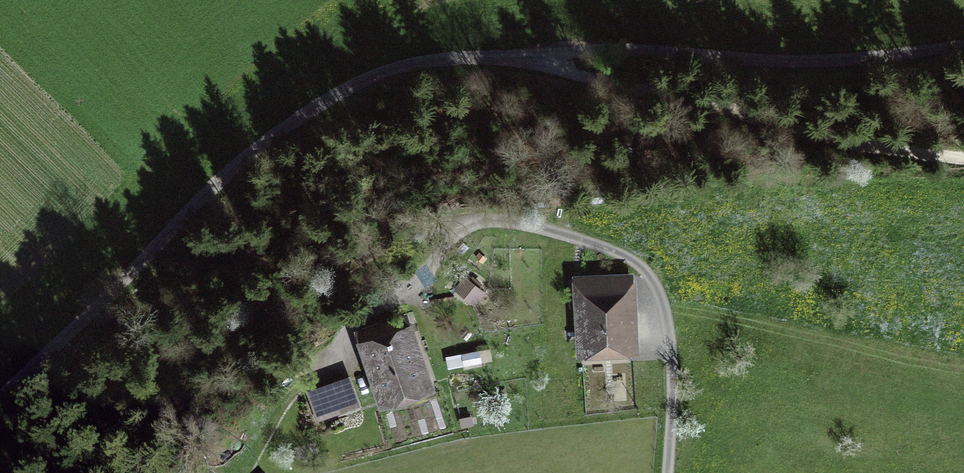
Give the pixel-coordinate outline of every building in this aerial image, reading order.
[(628,343),(624,276),(583,278),(588,345),(628,343)] [(384,397),(425,384),(401,315),(361,328),(384,397)] [(309,393),(317,417),(357,403),(349,379),(309,393)]
